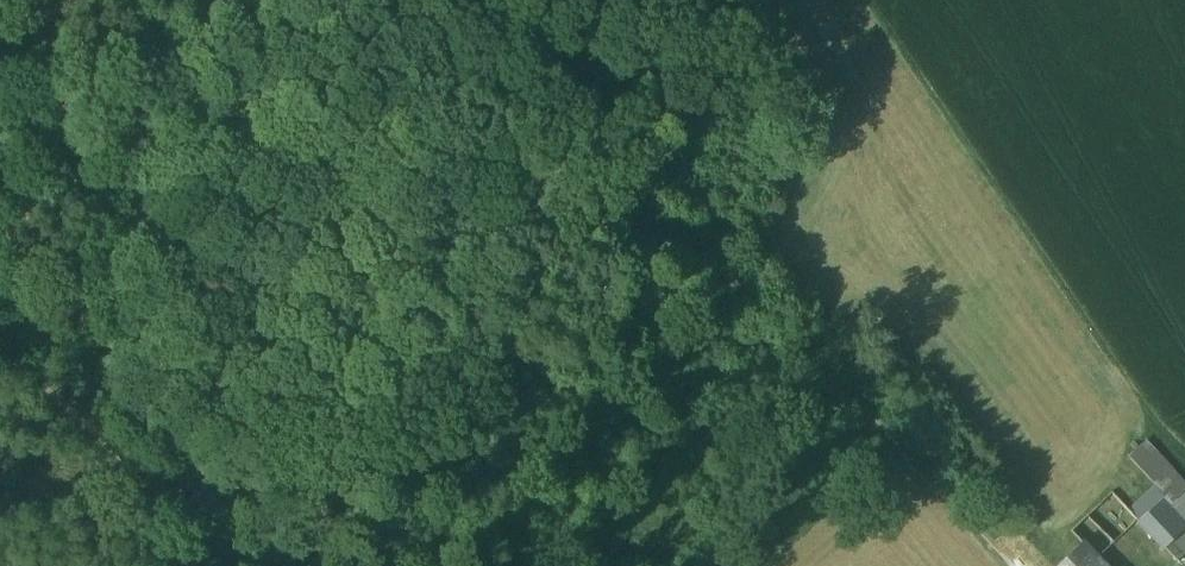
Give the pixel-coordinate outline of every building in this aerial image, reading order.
[(1155,485),(1173,504),(1184,493),(1184,491),(1140,445),(1127,456),(1155,485)] [(1155,485),(1128,510),(1137,520),(1164,548),(1184,529),(1184,516),(1173,504),(1155,485)] [(1097,558),(1137,520),(1128,510),(1111,492),(1070,531),(1081,543),(1081,542),(1097,558)] [(1184,516),(1184,494),(1184,493),(1173,504),(1184,516)] [(1081,543),(1056,565),(1105,565),(1097,558),(1081,542),(1081,543)]
